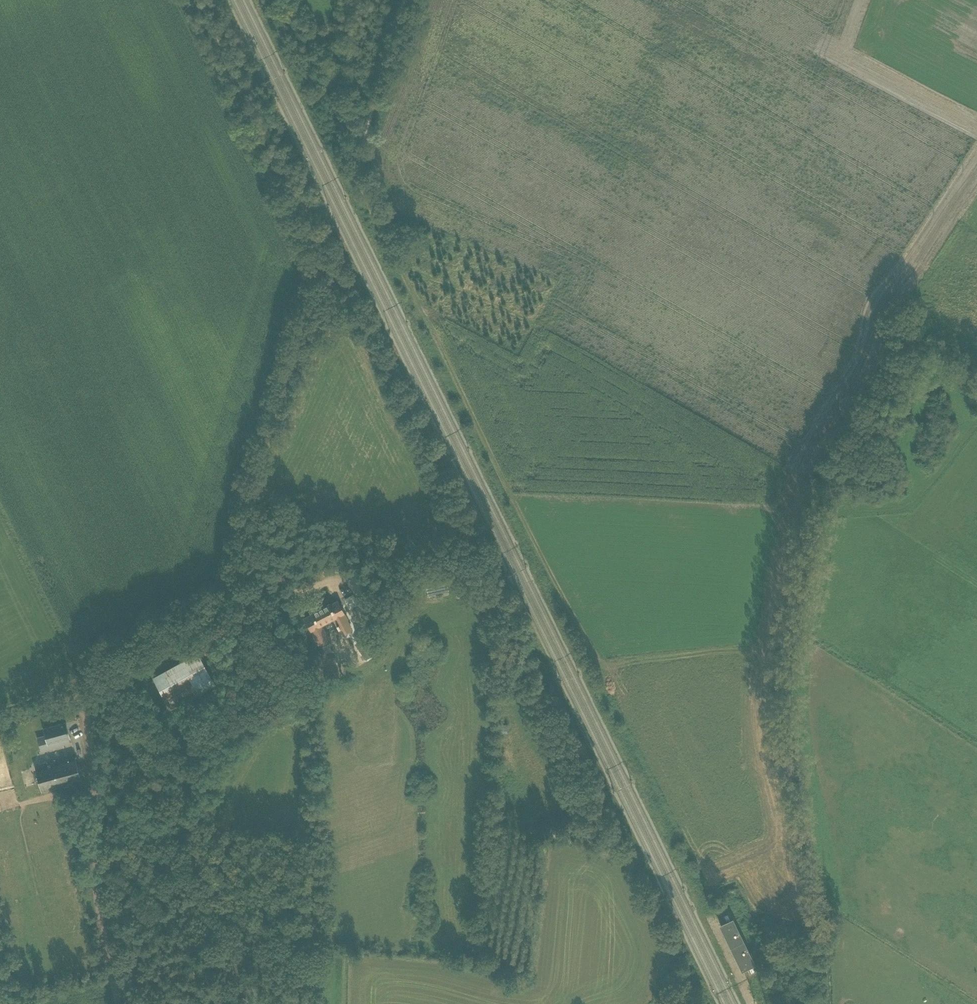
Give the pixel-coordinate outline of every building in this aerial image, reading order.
[(313,616),(306,620),(310,629),(311,629),(319,643),(328,638),(321,624),(333,618),(337,624),(336,625),(338,628),(340,627),(340,626),(348,622),(346,620),(347,619),(345,614),(344,615),(343,612),(338,603),(331,606),(330,604),(311,613),(313,616)] [(361,632),(357,636),(360,640),(355,644),(366,659),(375,653),(361,632)] [(199,652),(152,673),(162,697),(179,689),(176,683),(189,677),(196,694),(214,686),(199,652)] [(66,722),(43,728),(47,744),(49,743),(50,748),(70,742),(68,738),(70,737),(66,722)] [(101,737),(102,744),(113,742),(111,735),(101,737)] [(82,781),(75,757),(37,766),(44,791),(82,781)] [(732,920),(721,925),(742,969),(754,964),(732,920)]
